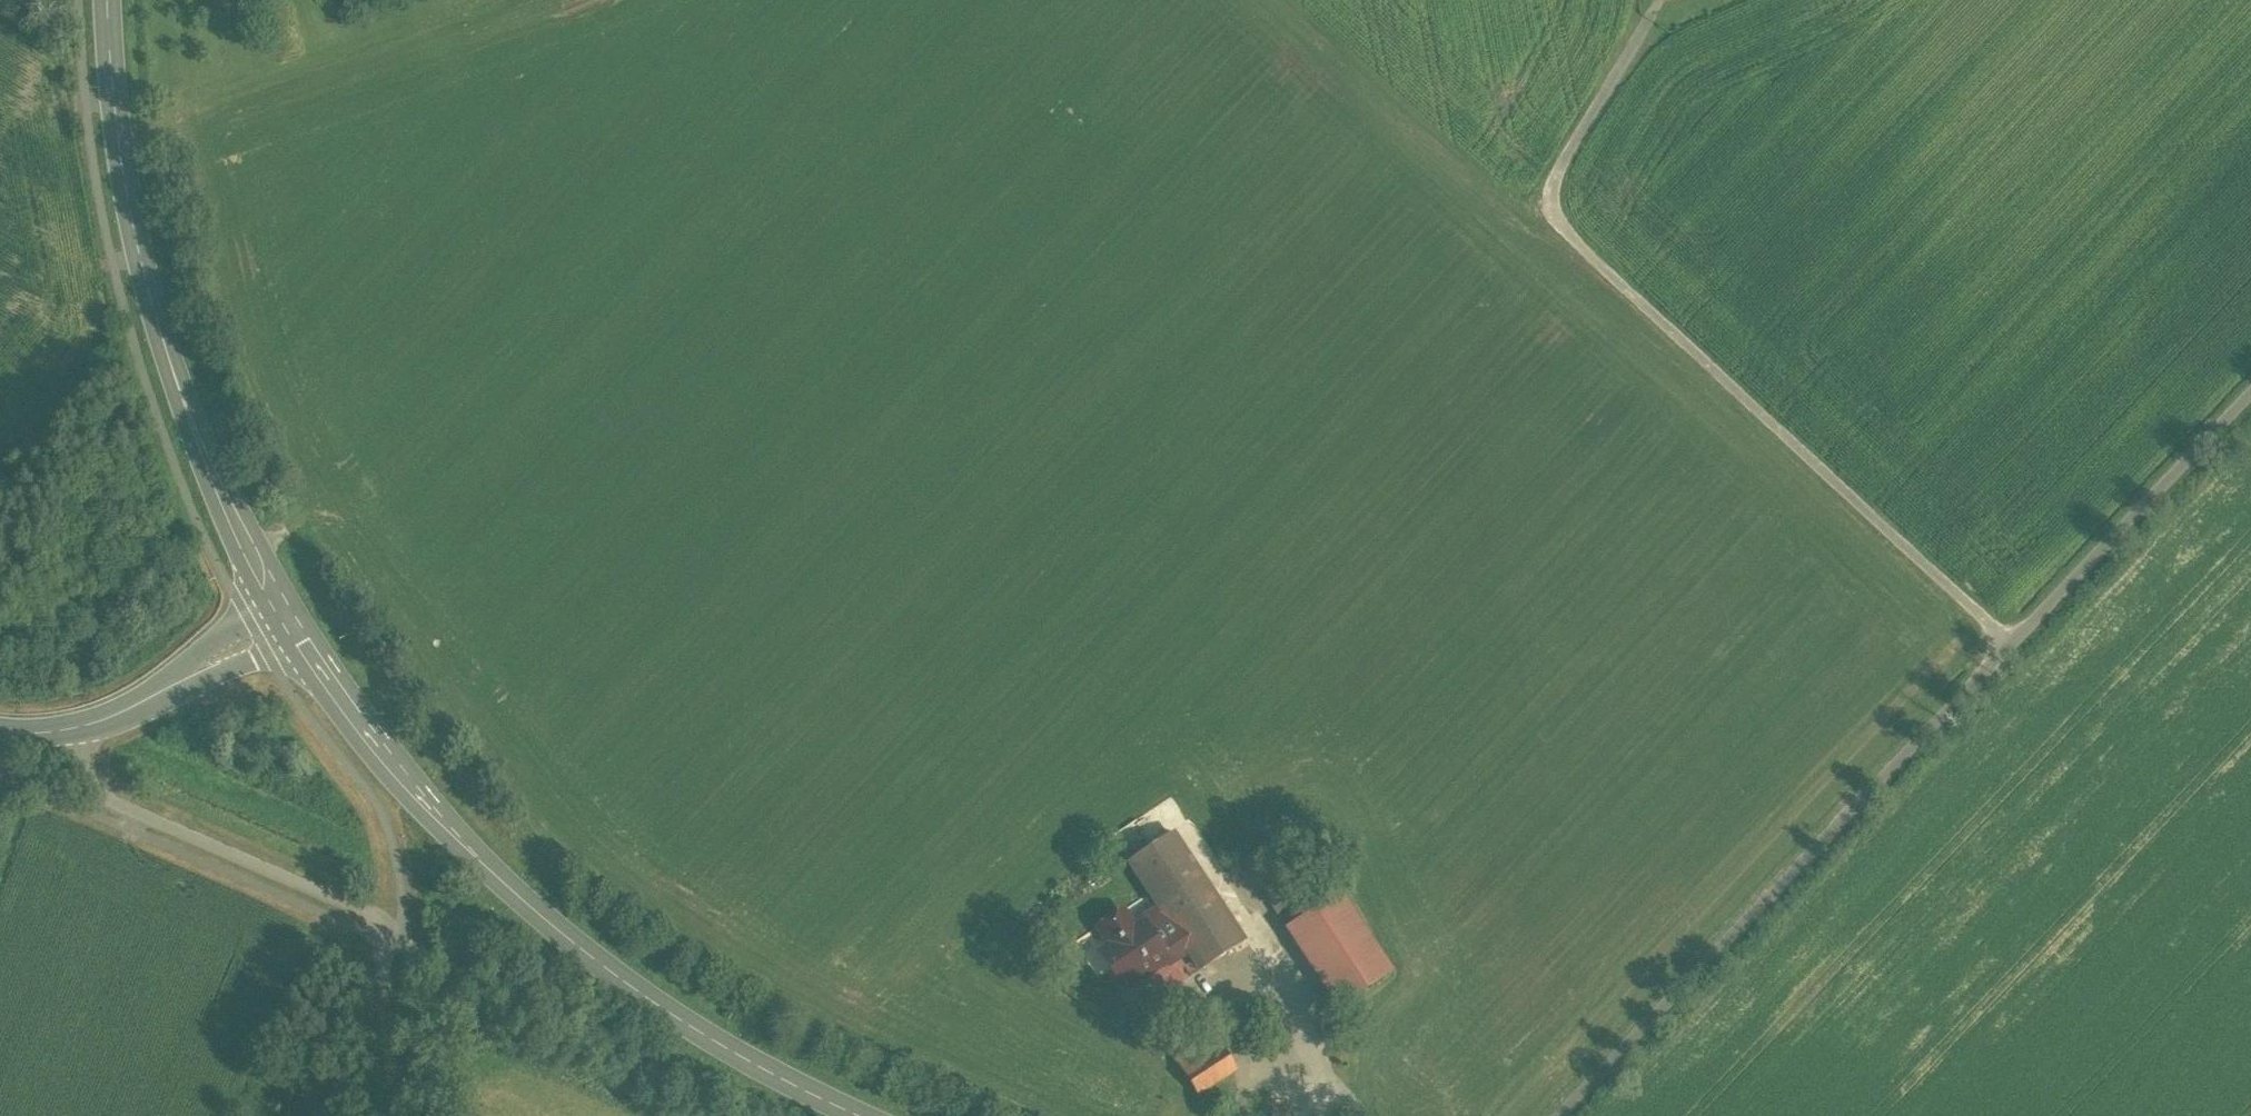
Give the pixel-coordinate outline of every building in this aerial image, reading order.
[(1244,862),(1288,929),(1310,915),(1295,892),(1306,886),(1293,866),(1306,858),(1290,833),(1244,862)] [(1172,834),(1130,861),(1169,921),(1181,940),(1201,970),(1244,942),(1172,834)] [(1310,915),(1288,929),(1337,1006),(1390,971),(1341,895),(1310,915)] [(1181,940),(1169,921),(1150,933),(1144,924),(1134,930),(1123,912),(1098,928),(1110,946),(1100,952),(1124,990),(1168,961),(1162,952),(1181,940)] [(1193,1052),(1177,1062),(1197,1093),(1236,1069),(1222,1048),(1199,1062),(1193,1052)]
